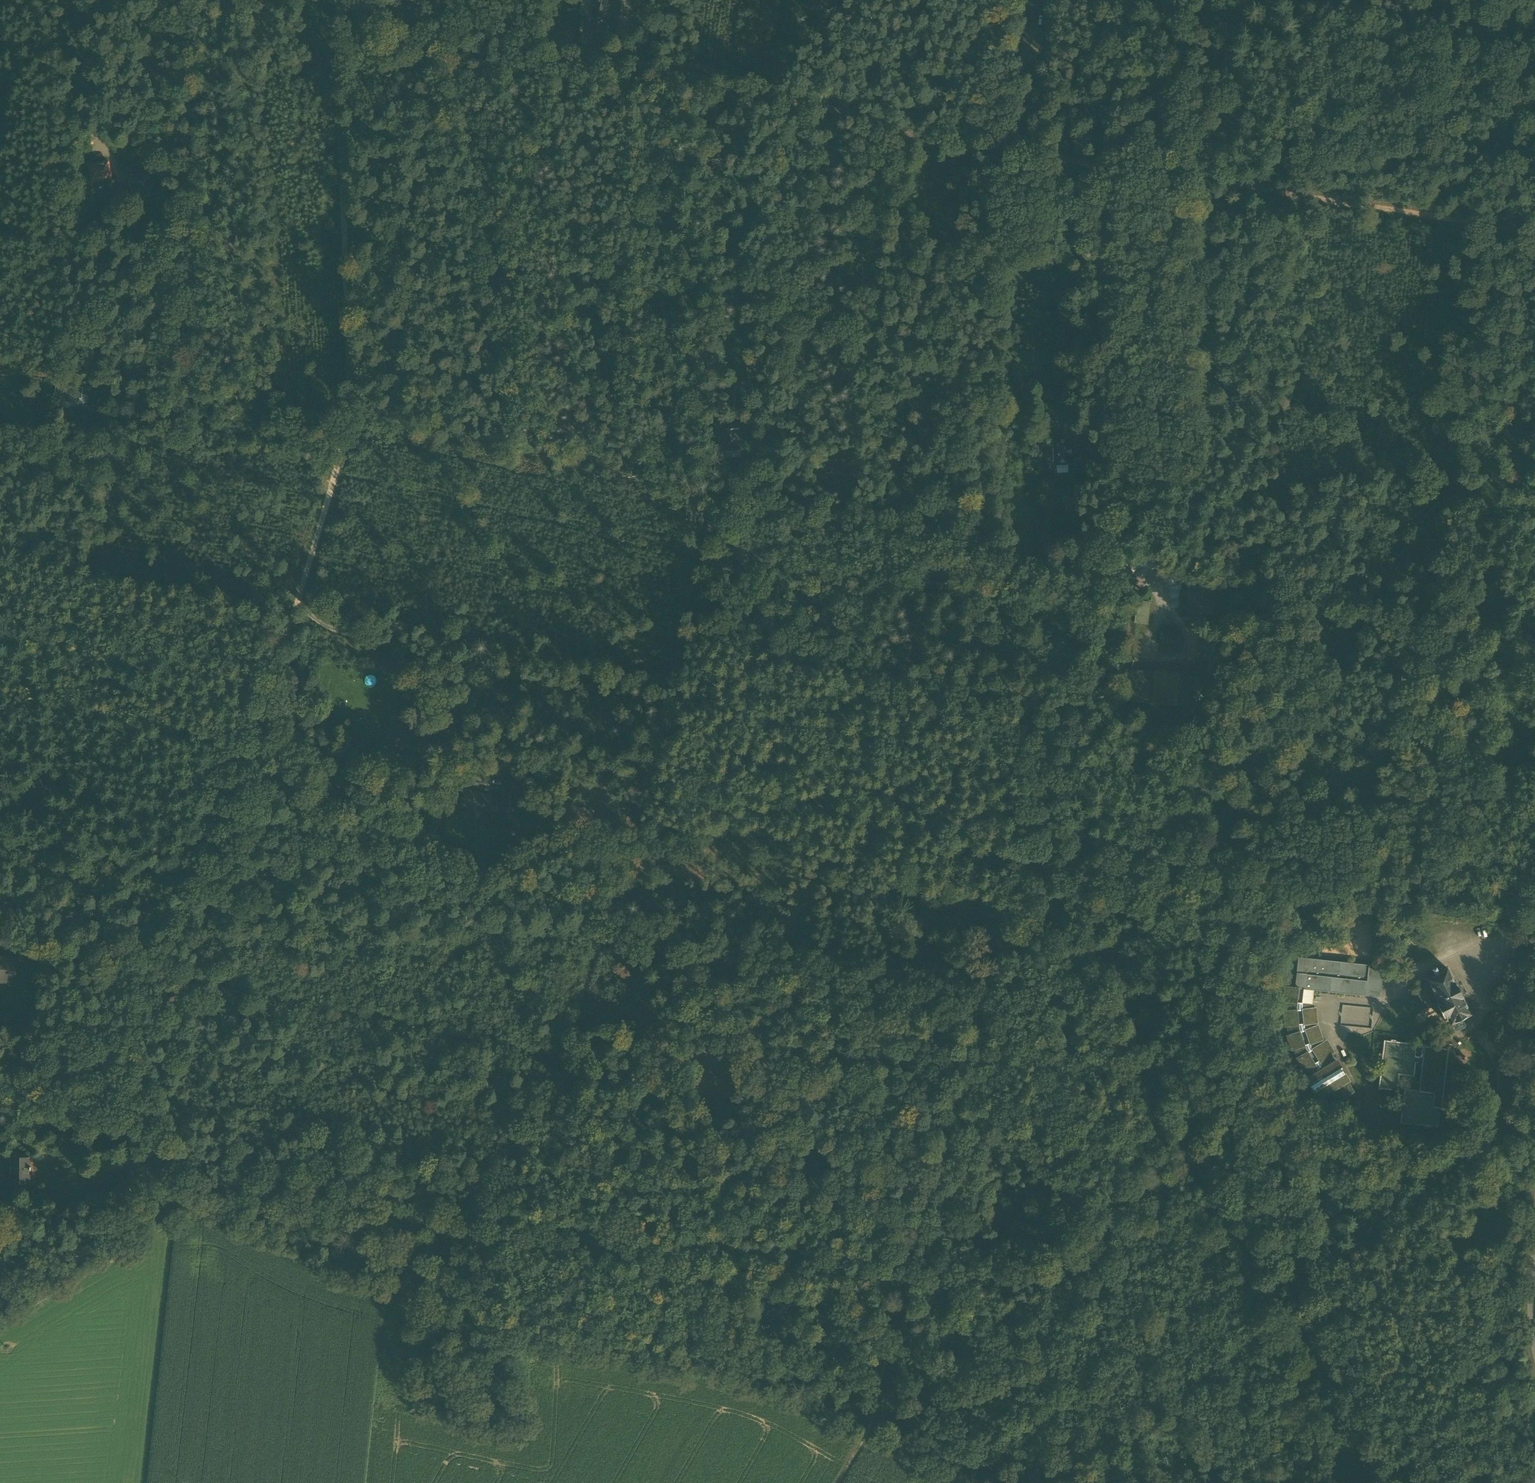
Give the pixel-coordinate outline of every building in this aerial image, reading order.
[(592,16),(603,19),(608,0),(595,0),(592,16)] [(614,2),(608,0),(603,19),(615,22),(618,6),(614,5),(614,2)] [(1056,14),(1045,12),(1043,23),(1054,25),(1056,14)] [(367,28),(375,30),(376,23),(373,23),(369,22),(367,28)] [(109,162),(89,164),(91,182),(111,179),(109,162)] [(144,174),(129,176),(131,190),(146,187),(144,174)] [(146,187),(131,190),(132,196),(134,195),(134,198),(147,197),(146,187)] [(83,388),(57,384),(54,399),(78,404),(79,398),(81,398),(83,388)] [(1079,420),(1066,421),(1067,435),(1080,435),(1079,420)] [(738,428),(723,429),(725,451),(740,450),(738,428)] [(1071,439),(1055,440),(1056,457),(1056,463),(1073,462),(1071,439)] [(1169,657),(1164,656),(1164,659),(1163,666),(1174,666),(1175,659),(1169,659),(1169,657)] [(377,660),(379,669),(386,668),(384,659),(377,660)] [(1201,666),(1194,667),(1200,680),(1206,677),(1201,666)] [(503,709),(490,706),(488,716),(490,717),(489,720),(495,721),(496,718),(501,719),(503,709)] [(429,742),(418,739),(415,749),(426,752),(429,742)] [(436,743),(429,742),(426,752),(426,755),(432,758),(436,743)] [(0,957),(0,982),(14,984),(17,959),(0,957)] [(1384,966),(1298,957),(1295,987),(1284,986),(1283,1002),(1286,1003),(1285,1010),(1281,1010),(1284,1027),(1286,1027),(1288,1034),(1286,1035),(1291,1051),(1294,1050),(1296,1057),(1295,1058),(1306,1077),(1304,1079),(1309,1087),(1310,1086),(1314,1091),(1312,1092),(1317,1100),(1331,1092),(1337,1102),(1355,1092),(1349,1082),(1351,1081),(1345,1072),(1344,1073),(1341,1067),(1342,1067),(1337,1059),(1335,1059),(1333,1054),(1336,1052),(1327,1039),(1322,1042),(1321,1041),(1324,1040),(1318,1024),(1316,1025),(1316,1023),(1318,1023),(1316,1007),(1315,1007),(1314,1004),(1312,1003),(1313,990),(1380,997),(1384,966)] [(1434,974),(1425,979),(1436,1001),(1433,1002),(1444,1022),(1447,1021),(1450,1027),(1472,1015),(1447,967),(1438,972),(1437,971),(1438,970),(1436,966),(1431,969),(1433,973),(1434,973),(1434,974)] [(1425,1046),(1385,1041),(1380,1085),(1395,1087),(1396,1071),(1411,1073),(1413,1057),(1423,1058),(1418,1091),(1405,1090),(1401,1120),(1435,1124),(1438,1105),(1440,1105),(1447,1048),(1433,1047),(1433,1045),(1425,1044),(1425,1046)] [(30,1155),(12,1154),(12,1183),(30,1183),(30,1155)]
